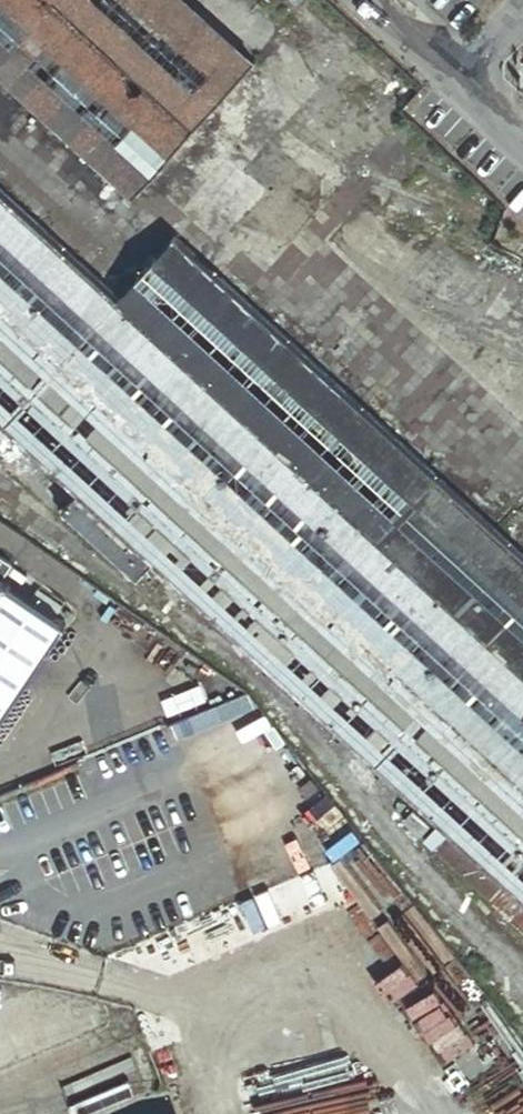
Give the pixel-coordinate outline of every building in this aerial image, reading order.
[(126,197),(186,130),(46,3),(49,0),(0,0),(0,82),(126,197)] [(181,0),(49,0),(46,3),(186,130),(249,62),(181,0)] [(71,491),(54,509),(131,579),(147,562),(433,823),(425,831),(435,840),(427,849),(484,901),(502,882),(511,891),(521,900),(503,919),(522,937),(522,562),(427,474),(370,535),(116,302),(0,196),(0,427),(71,491)] [(370,535),(427,474),(172,240),(116,302),(370,535)] [(58,618),(0,579),(0,705),(58,618)] [(385,790),(376,782),(368,790),(377,798),(385,790)] [(423,824),(406,809),(396,820),(413,835),(423,824)] [(435,840),(425,831),(417,840),(427,849),(435,840)] [(502,882),(484,901),(494,910),(511,891),(502,882)] [(511,891),(494,910),(503,919),(521,900),(511,891)]
